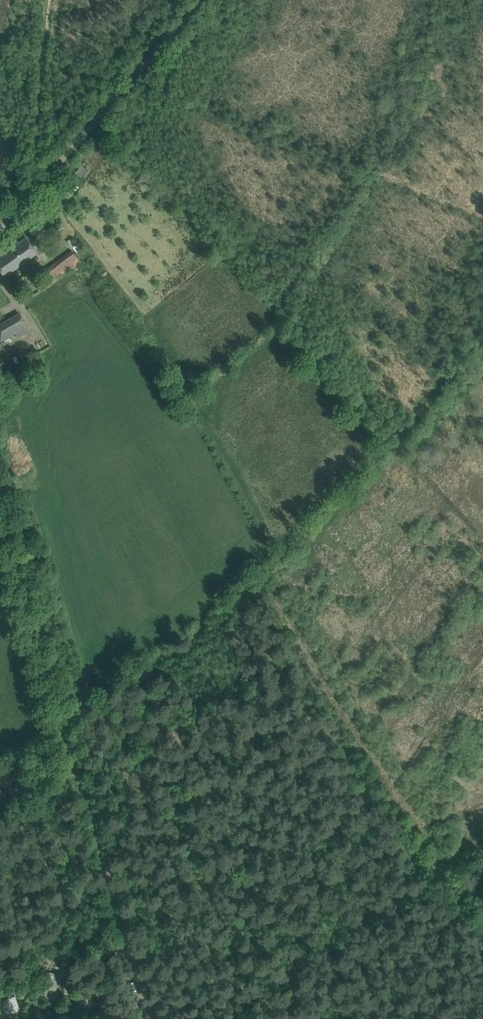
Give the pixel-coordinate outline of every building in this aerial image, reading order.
[(80,165),(76,172),(86,178),(90,171),(88,170),(81,165),(80,165)] [(58,227),(52,231),(55,235),(64,228),(61,225),(58,227)] [(26,237),(0,256),(0,271),(4,277),(37,253),(26,237)] [(72,249),(49,265),(55,273),(78,257),(72,249)] [(19,313),(0,324),(0,340),(1,341),(26,327),(19,313)] [(26,454),(30,468),(41,466),(37,451),(26,454)] [(14,772),(0,779),(4,787),(18,779),(14,772)] [(61,977),(50,973),(41,993),(52,998),(61,977)] [(40,976),(33,979),(35,985),(43,982),(40,976)] [(16,987),(19,997),(26,995),(23,985),(16,987)] [(83,1005),(87,1010),(103,997),(98,992),(83,1005)] [(0,1002),(0,1017),(20,1010),(14,996),(0,1002)]
